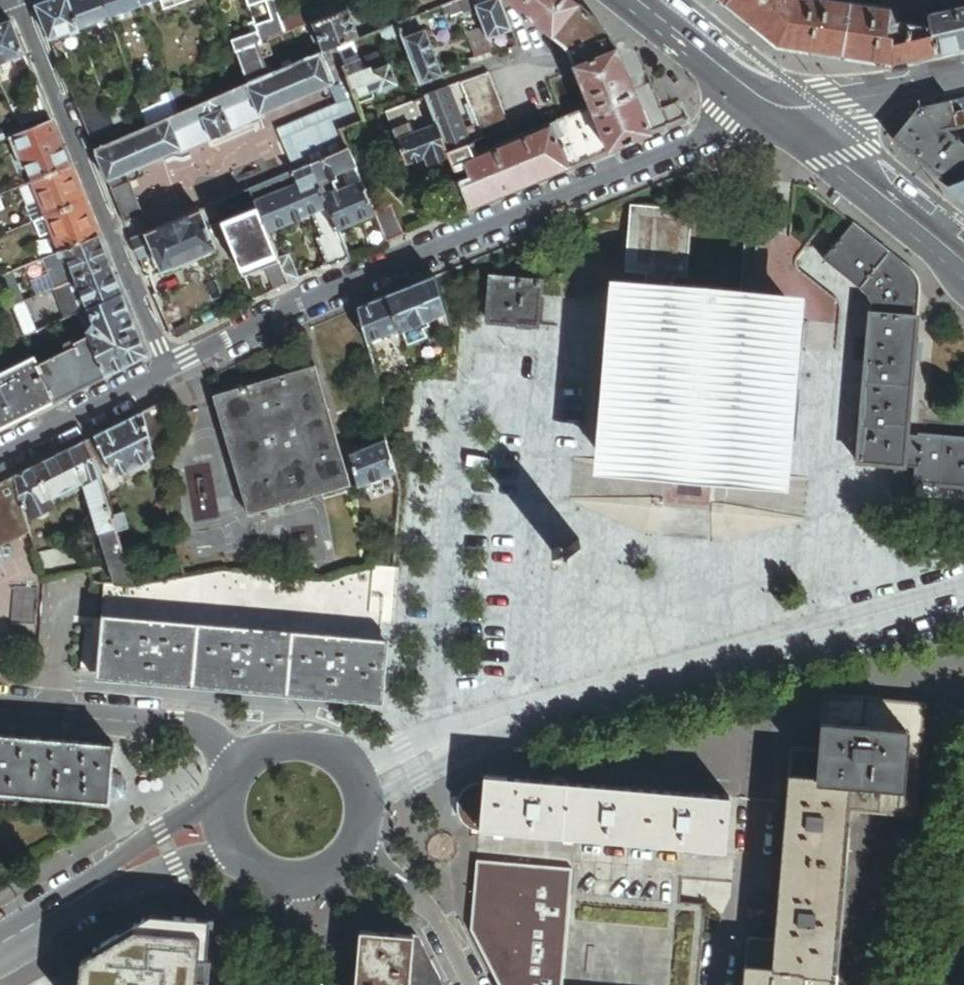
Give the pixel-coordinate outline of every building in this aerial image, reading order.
[(68,0),(51,0),(36,5),(49,38),(66,32),(78,28),(68,0)] [(102,0),(68,0),(78,28),(108,17),(102,0)] [(138,0),(102,0),(108,17),(140,5),(138,0)] [(255,34),(258,43),(259,42),(284,33),(280,22),(272,0),(243,0),(246,8),(263,2),(270,20),(253,27),(255,34)] [(473,0),(461,0),(448,5),(451,12),(453,18),(476,8),(475,6),(473,0)] [(513,29),(505,6),(503,0),(490,0),(475,6),(476,8),(483,28),(487,38),(513,29)] [(574,0),(506,0),(509,2),(527,16),(531,19),(553,36),(578,4),(574,0)] [(906,61),(892,22),(887,9),(833,0),(716,0),(723,6),(753,31),(772,46),(889,65),(900,62),(906,61)] [(952,10),(963,7),(963,0),(950,0),(952,10)] [(343,9),(340,1),(322,7),(325,16),(343,9)] [(596,21),(585,9),(578,4),(553,36),(558,40),(563,45),(568,51),(575,65),(616,48),(598,24),(596,21)] [(310,12),(310,11),(280,22),(284,33),(290,30),(292,29),(306,24),(308,23),(311,22),(325,16),(322,7),(310,12)] [(926,28),(932,55),(956,50),(963,48),(963,7),(952,10),(923,16),(926,28)] [(352,40),(357,38),(346,9),(343,9),(325,16),(311,22),(318,41),(322,51),(335,46),(352,40)] [(419,33),(413,18),(397,24),(403,39),(419,33)] [(0,26),(0,65),(24,56),(10,22),(0,26)] [(308,23),(306,24),(314,42),(318,41),(311,22),(308,23)] [(932,55),(926,28),(892,22),(906,61),(918,58),(932,55)] [(403,39),(397,24),(384,29),(390,45),(403,39)] [(476,58),(492,52),(487,38),(483,28),(467,34),(476,58)] [(292,29),(290,30),(284,33),(259,42),(265,48),(295,37),(292,29)] [(411,60),(421,84),(443,76),(426,31),(419,33),(403,39),(411,60)] [(66,32),(49,38),(51,44),(68,37),(66,32)] [(255,43),(258,43),(255,34),(250,36),(231,43),(234,52),(255,43)] [(360,59),(352,40),(335,46),(343,66),(360,59)] [(263,69),(255,43),(234,52),(245,84),(270,73),(268,67),(263,69)] [(340,83),(347,101),(355,98),(343,66),(335,46),(322,51),(334,80),(338,79),(340,83)] [(590,108),(608,150),(651,133),(647,124),(620,58),(616,48),(575,65),(573,67),(590,108)] [(258,115),(334,82),(334,80),(322,51),(270,73),(245,84),(258,115)] [(360,59),(343,66),(355,98),(371,91),(376,90),(382,91),(394,86),(395,80),(390,68),(383,64),(378,52),(360,59)] [(472,79),(494,134),(495,135),(512,128),(489,72),(487,73),(472,79)] [(462,82),(485,138),(494,134),(472,79),(467,81),(462,82)] [(338,105),(347,101),(340,83),(331,87),(338,105)] [(258,115),(245,84),(214,97),(228,129),(259,116),(258,115)] [(183,86),(172,91),(175,98),(180,111),(191,106),(183,86)] [(434,119),(447,153),(470,144),(471,144),(448,87),(425,97),(431,110),(434,119)] [(175,98),(172,91),(160,95),(163,103),(175,98)] [(371,91),(355,98),(358,105),(374,99),(371,91)] [(228,129),(214,97),(212,98),(196,104),(210,137),(228,129)] [(431,110),(425,97),(412,102),(417,115),(431,110)] [(165,118),(180,111),(175,98),(163,103),(141,112),(143,116),(146,126),(165,118)] [(272,132),(288,172),(309,163),(346,147),(339,130),(363,120),(358,105),(355,98),(347,101),(338,105),(272,132)] [(109,114),(103,99),(78,109),(84,124),(109,114)] [(48,115),(42,100),(10,112),(16,126),(48,115)] [(952,102),(955,114),(962,111),(963,117),(963,100),(952,102)] [(935,106),(937,118),(945,126),(963,143),(963,117),(962,111),(955,114),(952,102),(935,106)] [(210,137),(196,104),(191,106),(180,111),(165,118),(178,149),(179,150),(210,137)] [(427,162),(448,154),(447,153),(434,119),(410,127),(402,106),(385,112),(405,163),(424,156),(427,162)] [(913,156),(945,126),(937,118),(935,106),(918,110),(894,141),(913,156)] [(551,126),(568,167),(608,150),(590,108),(550,125),(551,126)] [(90,137),(113,128),(109,114),(84,124),(90,137)] [(178,149),(165,118),(146,126),(94,148),(107,179),(178,149)] [(68,165),(50,119),(13,135),(25,164),(32,180),(69,165),(68,165)] [(469,207),(568,167),(551,126),(475,158),(453,167),(469,207)] [(963,178),(963,143),(945,126),(913,156),(937,175),(949,184),(963,178)] [(13,135),(8,137),(20,166),(25,164),(13,135)] [(448,154),(453,167),(475,158),(472,151),(470,144),(447,153),(448,154)] [(354,168),(346,147),(309,163),(317,183),(328,179),(354,168)] [(309,163),(288,172),(285,173),(289,184),(303,217),(312,213),(328,207),(323,196),(317,183),(309,163)] [(83,200),(69,165),(32,180),(34,185),(28,187),(34,202),(40,200),(46,215),(83,200)] [(289,184),(285,173),(249,188),(253,199),(289,184)] [(130,178),(110,186),(123,220),(143,212),(130,178)] [(949,184),(963,197),(963,178),(949,184)] [(334,192),(328,179),(317,183),(323,196),(334,192)] [(375,215),(373,211),(360,182),(360,181),(334,192),(323,196),(328,207),(337,230),(343,228),(375,215)] [(303,217),(289,184),(253,199),(257,208),(266,232),(303,217)] [(34,202),(41,218),(46,215),(40,200),(34,202)] [(97,234),(83,200),(46,215),(52,230),(47,232),(53,247),(58,245),(60,250),(61,249),(97,234)] [(187,209),(189,214),(198,210),(203,208),(200,202),(187,209)] [(218,213),(214,203),(203,208),(198,210),(203,220),(218,213)] [(386,242),(404,234),(391,204),(373,211),(375,215),(386,242)] [(648,274),(647,291),(670,293),(671,284),(672,276),(688,277),(693,211),(634,206),(628,273),(648,274)] [(317,238),(329,265),(348,257),(337,230),(328,207),(312,213),(322,236),(317,238)] [(266,232),(257,208),(222,222),(242,271),(263,262),(277,256),(266,232)] [(840,239),(852,224),(834,209),(821,225),(840,239)] [(189,214),(146,233),(154,254),(159,265),(160,269),(214,246),(203,220),(198,210),(189,214)] [(46,215),(41,218),(47,232),(52,230),(46,215)] [(361,252),(386,242),(375,215),(343,228),(351,246),(360,250),(361,252)] [(888,253),(852,224),(840,239),(823,260),(840,273),(860,289),(888,253)] [(154,254),(146,233),(131,239),(140,260),(148,256),(154,254)] [(109,264),(97,234),(61,249),(68,265),(74,279),(109,264)] [(60,250),(54,252),(56,258),(55,258),(56,261),(57,261),(60,266),(64,267),(68,265),(61,249),(60,250)] [(909,269),(888,253),(860,289),(866,294),(871,305),(870,315),(917,319),(919,290),(918,284),(916,277),(913,273),(909,269)] [(153,268),(159,265),(154,254),(148,256),(153,268)] [(274,289),(287,283),(279,261),(277,256),(263,262),(274,289)] [(287,283),(297,278),(288,257),(279,261),(287,283)] [(121,294),(109,264),(74,279),(87,309),(121,294)] [(0,275),(0,278),(11,305),(23,301),(11,271),(0,275)] [(431,278),(385,297),(399,329),(400,331),(424,322),(435,317),(442,314),(431,278)] [(488,325),(514,327),(531,329),(536,329),(539,284),(492,280),(488,325)] [(670,293),(647,291),(620,289),(612,375),(597,374),(593,423),(608,425),(604,464),(677,476),(704,478),(777,478),(781,440),(796,441),(800,391),(785,390),(793,303),(742,299),(743,289),(671,284),(670,293)] [(146,354),(121,294),(87,309),(91,320),(92,323),(87,330),(89,335),(105,374),(146,354)] [(399,329),(385,297),(355,309),(356,310),(365,343),(399,329)] [(440,331),(447,329),(442,314),(435,317),(440,331)] [(917,319),(870,315),(869,329),(865,376),(860,424),(857,464),(876,465),(896,467),(903,468),(917,469),(916,484),(963,488),(963,441),(907,436),(917,319)] [(424,322),(400,331),(407,348),(425,340),(421,331),(427,329),(424,322)] [(531,329),(514,327),(514,334),(530,336),(531,329)] [(98,378),(105,374),(89,335),(82,338),(98,378)] [(52,401),(98,378),(82,338),(74,342),(72,338),(67,337),(63,340),(61,345),(62,348),(35,362),(52,401)] [(52,401),(35,362),(32,354),(0,371),(0,428),(52,401)] [(244,516),(347,486),(312,366),(209,396),(244,516)] [(154,406),(139,413),(148,447),(164,442),(154,406)] [(148,447),(139,413),(92,437),(111,477),(112,478),(151,459),(148,447)] [(111,477),(92,437),(82,442),(91,461),(98,483),(99,483),(111,477)] [(391,472),(382,441),(345,455),(355,486),(391,472)] [(91,461),(82,442),(58,455),(11,479),(23,519),(29,516),(30,517),(51,506),(48,499),(82,483),(84,490),(113,585),(130,586),(130,585),(129,579),(99,483),(98,483),(91,461)] [(894,496),(914,498),(916,484),(917,469),(903,468),(896,467),(894,496)] [(11,479),(0,484),(0,546),(27,532),(23,519),(11,479)] [(51,506),(84,490),(82,483),(48,499),(51,506)] [(916,484),(914,498),(915,499),(925,500),(963,504),(963,488),(916,484)] [(173,497),(162,500),(165,511),(176,508),(173,497)] [(576,565),(577,565),(578,560),(577,558),(576,555),(577,550),(579,546),(579,542),(578,540),(576,540),(568,549),(567,551),(566,553),(567,556),(575,566),(576,565)] [(41,580),(84,571),(78,545),(34,555),(41,580)] [(552,552),(553,553),(560,557),(561,555),(561,549),(559,548),(553,550),(552,552)] [(156,581),(181,576),(177,560),(164,564),(160,573),(154,574),(156,581)] [(388,567),(370,566),(338,573),(338,575),(326,577),(325,578),(218,569),(181,576),(156,581),(146,582),(130,585),(130,586),(113,585),(108,585),(101,584),(99,616),(376,641),(380,599),(394,600),(396,568),(388,567)] [(145,576),(146,582),(156,581),(154,574),(154,573),(145,575),(145,576)] [(130,585),(146,582),(145,576),(129,579),(130,585)] [(379,700),(383,645),(376,645),(376,641),(99,616),(94,675),(340,697),(379,700)] [(821,723),(906,730),(901,787),(843,782),(827,973),(798,972),(797,984),(836,984),(851,811),(915,816),(925,704),(823,695),(821,723)] [(821,723),(819,751),(817,778),(817,780),(843,782),(901,787),(906,730),(821,723)] [(0,736),(0,793),(110,802),(114,745),(0,736)] [(791,748),(788,775),(817,778),(819,751),(791,748)] [(785,803),(774,942),(772,970),(743,968),(742,984),(797,984),(798,972),(827,973),(843,782),(817,780),(817,778),(788,775),(786,803),(785,803)] [(575,839),(709,851),(724,852),(729,798),(483,776),(482,783),(475,783),(469,785),(467,787),(462,791),(458,796),(457,799),(455,805),(456,809),(457,815),(460,821),(462,823),(467,827),(470,828),(478,831),(575,839)] [(709,851),(575,839),(572,871),(561,984),(698,984),(704,908),(679,906),(681,881),(706,883),(709,851)] [(572,871),(476,862),(470,930),(497,984),(561,984),(572,871)] [(210,919),(152,914),(94,948),(95,954),(82,961),(80,984),(205,984),(210,919)] [(354,984),(441,984),(417,938),(359,931),(354,984)] [(746,940),(743,968),(772,970),(774,942),(746,940)]
